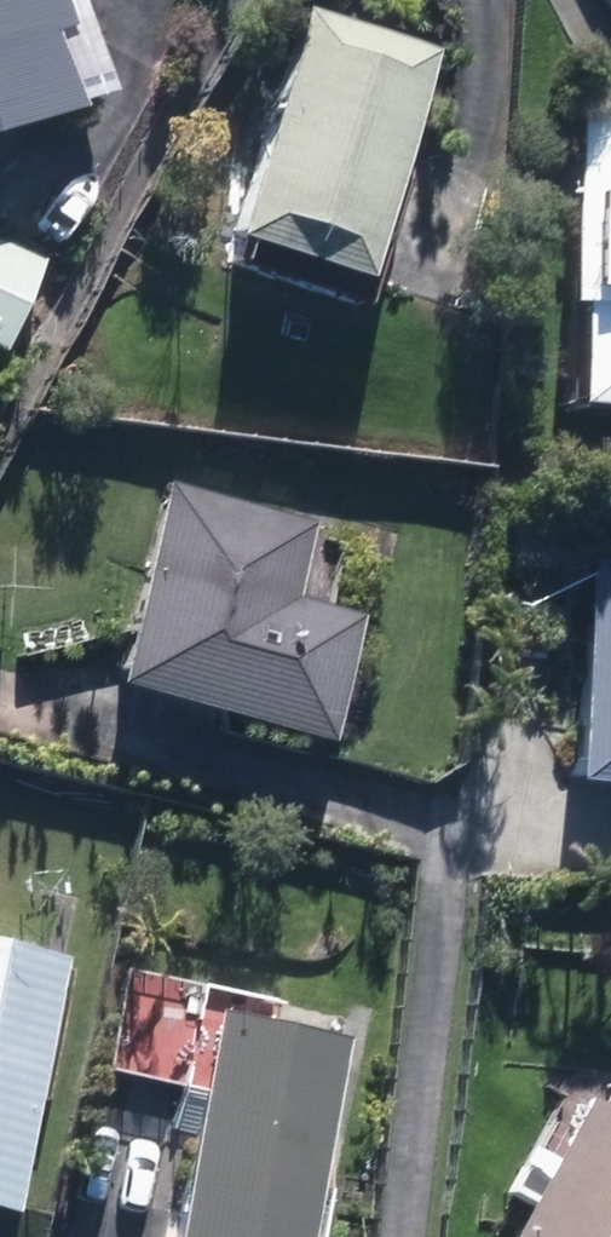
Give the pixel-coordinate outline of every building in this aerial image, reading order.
[(111,101),(81,0),(0,0),(0,132),(111,101)] [(359,281),(430,52),(291,9),(219,238),(359,281)] [(610,452),(610,114),(574,112),(567,233),(561,233),(552,403),(606,406),(604,452),(610,452)] [(41,259),(0,236),(0,346),(41,259)] [(171,469),(110,682),(316,740),(351,616),(282,596),(307,508),(171,469)] [(608,583),(595,764),(610,765),(610,583),(608,583)] [(0,930),(0,1181),(34,1188),(81,945),(0,930)] [(236,1002),(187,1236),(314,1236),(358,1027),(236,1002)] [(525,1236),(610,1236),(610,1093),(525,1236)]
